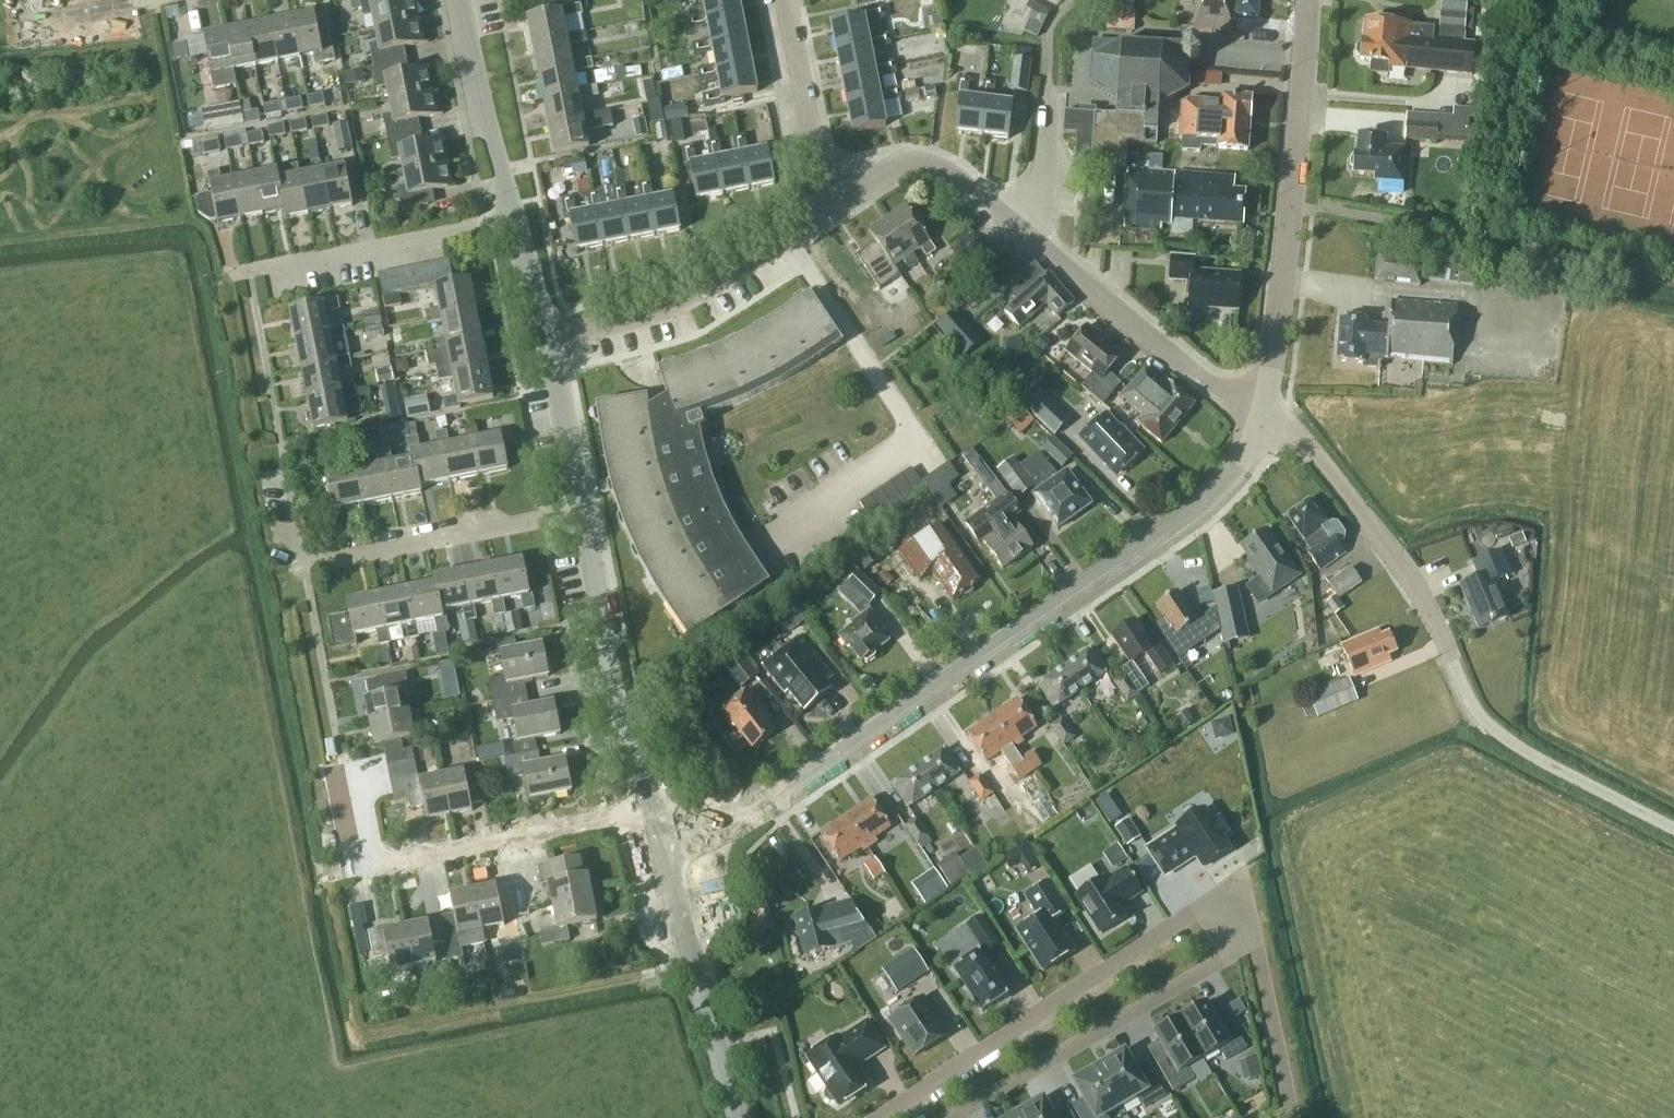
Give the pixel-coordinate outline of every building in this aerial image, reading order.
[(362,10),(360,0),(350,0),(352,11),(362,10)] [(378,28),(420,20),(416,0),(402,0),(389,3),(388,0),(362,0),(365,16),(376,14),(378,28)] [(709,25),(708,20),(742,13),(740,0),(704,0),(707,15),(689,19),(691,28),(709,25)] [(1196,22),(1196,29),(1233,32),(1234,15),(1257,16),(1258,0),(1198,0),(1196,22)] [(1405,67),(1471,72),(1474,41),(1462,40),(1465,0),(1441,0),(1439,27),(1422,26),(1422,27),(1410,26),(1410,25),(1367,22),(1365,41),(1363,41),(1363,42),(1358,46),(1357,56),(1362,60),(1362,61),(1372,62),(1371,73),(1388,75),(1388,67),(1405,69),(1405,67)] [(530,18),(535,45),(569,38),(569,35),(565,18),(584,14),(582,4),(562,8),(563,11),(530,18)] [(1049,14),(1029,4),(1024,16),(1030,19),(1025,31),(1038,37),(1049,14)] [(870,43),(869,39),(865,21),(885,17),(883,8),(862,12),(863,16),(832,22),(838,50),(870,43)] [(1107,12),(1106,31),(1133,32),(1135,13),(1107,12)] [(696,54),(714,51),(713,46),(747,39),(742,13),(708,20),(709,25),(712,41),(694,45),(696,54)] [(315,14),(293,18),(300,57),(313,55),(315,64),(334,60),(328,27),(319,29),(315,14)] [(941,16),(923,19),(925,29),(943,26),(941,16)] [(300,57),(293,18),(271,23),(279,61),(300,57)] [(374,66),(401,61),(398,48),(424,43),(420,20),(378,28),(381,42),(370,45),(374,66)] [(257,66),(279,61),(271,23),(249,27),(257,66)] [(257,66),(249,27),(228,31),(235,70),(257,66)] [(234,70),(235,70),(228,31),(203,36),(211,75),(212,75),(215,88),(236,84),(234,70)] [(575,65),(574,62),(571,45),(590,41),(588,31),(569,35),(569,38),(535,45),(540,72),(575,65)] [(888,35),(869,39),(870,43),(838,50),(843,77),(875,71),(874,66),(871,48),(890,45),(888,35)] [(701,80),(719,76),(718,72),(752,65),(747,39),(713,46),(714,51),(717,67),(699,70),(701,80)] [(1110,99),(1107,103),(1096,103),(1095,111),(1065,109),(1063,131),(1077,132),(1075,162),(1091,163),(1091,165),(1127,168),(1129,141),(1156,143),(1159,108),(1188,91),(1190,65),(1199,61),(1200,53),(1193,48),(1094,41),(1091,85),(1110,99)] [(593,58),(574,62),(575,65),(540,72),(546,99),(580,92),(579,89),(576,72),(595,68),(593,58)] [(1031,61),(1013,58),(1009,91),(1027,93),(1031,61)] [(403,73),(401,61),(374,66),(379,87),(390,85),(393,100),(434,92),(429,68),(403,73)] [(894,62),(874,66),(875,71),(843,77),(849,105),(881,98),(880,93),(876,75),(896,71),(894,62)] [(718,72),(719,76),(722,92),(704,96),(706,106),(724,102),(724,98),(757,92),(752,65),(718,72)] [(594,73),(596,85),(641,76),(640,66),(623,69),(623,67),(594,73)] [(365,82),(362,70),(346,73),(348,85),(365,82)] [(956,132),(983,136),(987,101),(983,101),(984,88),(968,86),(968,80),(959,79),(957,98),(960,98),(956,132)] [(899,86),(902,100),(913,98),(912,91),(923,89),(921,81),(899,86)] [(985,82),(984,88),(983,101),(987,101),(983,136),(1009,139),(1013,104),(992,102),(995,83),(985,82)] [(546,99),(551,126),(586,119),(585,116),(581,99),(600,95),(598,85),(579,89),(580,92),(546,99)] [(899,89),(880,93),(881,98),(849,105),(854,132),(886,125),(882,102),(901,98),(899,89)] [(384,116),(389,138),(415,132),(412,120),(438,115),(434,92),(393,100),(395,114),(384,116)] [(322,94),(306,97),(309,108),(324,105),(322,94)] [(1249,150),(1252,97),(1223,95),(1222,102),(1190,100),(1181,103),(1179,138),(1183,139),(1182,150),(1200,151),(1201,146),(1219,148),(1219,149),(1249,150)] [(300,98),(284,102),(287,112),(303,109),(300,98)] [(244,124),(260,121),(257,111),(251,112),(249,100),(240,102),(244,124)] [(647,102),(651,124),(663,122),(659,100),(647,102)] [(240,102),(226,105),(231,127),(244,124),(240,102)] [(278,103),(263,106),(265,117),(280,114),(278,103)] [(685,104),(663,109),(666,123),(688,118),(685,104)] [(551,126),(556,154),(591,147),(588,131),(612,126),(609,111),(585,116),(586,119),(551,126)] [(329,127),(327,116),(311,119),(313,130),(329,127)] [(644,118),(631,121),(635,139),(648,136),(644,118)] [(289,123),(293,143),(308,140),(304,120),(289,123)] [(1405,139),(1436,141),(1437,124),(1406,122),(1405,139)] [(332,126),(337,151),(352,148),(347,123),(332,126)] [(268,128),(270,137),(285,134),(283,125),(268,128)] [(262,132),(246,135),(248,146),(264,143),(262,132)] [(406,172),(448,163),(444,139),(417,145),(415,132),(389,138),(393,160),(403,158),(406,172)] [(735,138),(738,155),(742,155),(749,189),(775,184),(768,150),(748,153),(744,136),(735,138)] [(1355,154),(1355,157),(1350,160),(1349,169),(1354,173),(1354,175),(1373,176),(1373,182),(1382,182),(1381,192),(1395,193),(1396,183),(1402,183),(1404,149),(1386,147),(1387,138),(1359,136),(1357,154),(1355,154)] [(192,142),(195,156),(221,151),(218,137),(192,142)] [(224,140),(226,150),(241,147),(239,137),(224,140)] [(709,143),(712,160),(717,160),(723,194),(749,189),(742,155),(738,155),(722,159),(718,141),(709,143)] [(697,199),(723,194),(717,160),(712,160),(696,163),(693,146),(684,148),(687,165),(691,164),(697,199)] [(1139,154),(1138,168),(1162,169),(1163,155),(1139,154)] [(561,162),(565,179),(588,175),(585,158),(561,162)] [(453,187),(448,163),(406,172),(409,186),(399,188),(403,209),(435,203),(433,191),(453,187)] [(345,166),(324,171),(332,210),(353,206),(345,166)] [(1244,223),(1246,191),(1234,190),(1235,177),(1128,170),(1124,227),(1161,230),(1162,223),(1171,224),(1172,218),(1244,223)] [(212,184),(214,194),(196,197),(199,215),(217,211),(220,223),(242,218),(235,179),(222,182),(220,171),(207,174),(210,184),(212,184)] [(279,179),(281,179),(279,171),(256,175),(264,214),(285,210),(279,179)] [(332,210),(324,171),(303,175),(311,214),(332,210)] [(242,218),(264,214),(256,175),(235,179),(242,218)] [(303,175),(281,179),(279,179),(285,210),(286,219),(311,214),(303,175)] [(640,184),(644,203),(648,202),(655,235),(681,230),(674,196),(653,201),(650,182),(640,184)] [(648,202),(644,203),(628,206),(624,187),(615,189),(618,208),(622,207),(629,240),(655,235),(648,202)] [(589,194),(592,213),(596,212),(602,245),(629,240),(622,207),(618,208),(602,211),(598,192),(589,194)] [(596,212),(592,213),(576,216),(573,197),(563,199),(566,217),(570,216),(576,250),(602,245),(596,212)] [(906,206),(889,218),(912,253),(920,248),(927,257),(936,251),(906,206)] [(919,263),(912,253),(889,218),(870,231),(878,243),(894,266),(903,260),(909,269),(919,263)] [(894,266),(878,243),(859,256),(881,288),(900,275),(894,266)] [(1374,280),(1420,287),(1422,278),(1479,286),(1481,268),(1378,252),(1374,280)] [(1237,309),(1239,276),(1193,271),(1194,259),(1172,257),(1170,278),(1191,279),(1190,306),(1237,309)] [(437,261),(443,285),(453,283),(449,259),(437,261)] [(431,287),(437,286),(443,285),(437,261),(426,264),(431,287)] [(1058,316),(1074,302),(1048,273),(1045,275),(1035,263),(1016,280),(1017,281),(1012,285),(1011,297),(1016,302),(1005,311),(1019,327),(1047,303),(1058,316)] [(426,264),(414,266),(419,290),(431,287),(426,264)] [(419,290),(414,266),(402,269),(408,292),(419,290)] [(402,269),(391,271),(396,295),(408,292),(402,269)] [(396,295),(391,271),(379,274),(384,297),(396,295)] [(443,318),(477,311),(471,281),(453,284),(453,283),(443,285),(437,286),(441,309),(427,311),(429,323),(443,320),(443,318)] [(688,637),(770,582),(765,573),(768,570),(752,546),(738,524),(727,501),(720,483),(716,485),(713,478),(705,453),(700,426),(704,425),(701,416),(715,411),(748,398),(780,382),(811,363),(842,342),(843,343),(844,342),(810,292),(777,314),(751,330),(723,344),(695,355),(658,368),(668,395),(649,407),(647,396),(596,404),(602,443),(610,478),(620,511),(633,544),(648,575),(666,604),(688,637)] [(332,333),(331,330),(328,312),(341,310),(338,298),(324,301),(325,304),(292,310),(298,340),(332,333)] [(1452,364),(1456,314),(1457,305),(1393,301),(1391,316),(1390,316),(1389,326),(1368,323),(1368,320),(1365,319),(1344,317),(1341,317),(1338,361),(1340,361),(1361,363),(1364,363),(1364,367),(1380,368),(1382,358),(1452,364)] [(361,312),(364,327),(381,323),(378,309),(361,312)] [(478,315),(477,311),(443,318),(443,320),(447,338),(433,340),(435,351),(449,349),(448,346),(483,339),(478,315)] [(957,353),(975,339),(955,314),(937,328),(957,353)] [(381,324),(365,328),(368,340),(384,337),(381,324)] [(1094,328),(1091,329),(1087,326),(1065,352),(1092,373),(1081,387),(1103,405),(1121,383),(1107,372),(1122,354),(1101,337),(1101,334),(1094,328)] [(298,340),(303,369),(337,362),(337,359),(349,357),(344,327),(331,330),(332,333),(298,340)] [(489,368),(483,339),(448,346),(449,349),(435,351),(434,351),(434,349),(426,350),(429,368),(438,367),(441,381),(454,378),(454,375),(489,368)] [(1001,354),(979,371),(989,383),(1011,365),(1001,354)] [(337,362),(303,369),(309,398),(343,391),(343,389),(339,370),(352,367),(350,357),(349,357),(337,359),(337,362)] [(495,397),(489,368),(454,375),(454,378),(457,396),(445,399),(447,410),(461,407),(460,404),(495,397)] [(1137,422),(1161,443),(1195,404),(1166,379),(1162,383),(1145,368),(1121,396),(1143,415),(1137,422)] [(391,369),(375,372),(377,383),(393,380),(391,369)] [(356,387),(343,389),(343,391),(309,398),(315,428),(349,421),(345,399),(358,397),(356,387)] [(1038,396),(1025,410),(1053,436),(1069,420),(1040,393),(1038,396)] [(426,397),(404,401),(407,418),(429,414),(426,397)] [(1019,434),(1033,421),(1019,407),(1005,420),(1019,434)] [(1144,450),(1113,420),(1105,412),(1078,437),(1109,468),(1115,464),(1123,472),(1144,450)] [(408,426),(410,437),(418,436),(416,424),(408,426)] [(465,427),(468,441),(472,440),(478,475),(508,469),(501,434),(479,439),(477,425),(465,427)] [(436,433),(439,447),(443,446),(449,481),(478,475),(472,440),(468,441),(450,444),(447,431),(436,433)] [(443,446),(439,447),(421,450),(418,436),(408,438),(411,453),(413,453),(414,458),(415,458),(420,486),(421,486),(449,481),(443,446)] [(1091,505),(1068,472),(1063,466),(1072,456),(1052,439),(1042,450),(1043,452),(1022,467),(1019,463),(1000,476),(1017,500),(1034,488),(1038,493),(1034,496),(1058,528),(1091,505)] [(422,493),(421,486),(420,486),(415,458),(414,458),(393,462),(391,449),(380,451),(382,465),(386,464),(393,498),(422,493)] [(998,483),(970,449),(960,457),(972,470),(995,501),(978,515),(965,523),(979,542),(983,540),(1003,568),(1033,547),(1012,518),(1020,511),(1006,493),(1000,482),(999,482),(998,483)] [(386,464),(382,465),(364,468),(361,455),(351,457),(353,470),(357,470),(364,504),(393,498),(386,464)] [(357,470),(353,470),(335,474),(332,460),(322,462),(324,476),(304,480),(309,505),(332,501),(334,510),(364,504),(357,470)] [(912,467),(902,474),(916,496),(927,489),(912,467)] [(906,503),(916,496),(902,474),(891,481),(906,503)] [(896,510),(906,503),(891,481),(881,488),(896,510)] [(885,517),(896,510),(881,488),(871,495),(885,517)] [(875,524),(885,517),(871,495),(860,502),(875,524)] [(1332,522),(1329,525),(1309,500),(1288,514),(1288,516),(1304,541),(1305,542),(1310,549),(1307,552),(1320,570),(1345,553),(1339,544),(1344,541),(1346,535),(1338,524),(1332,522)] [(1259,603),(1299,575),(1267,529),(1241,547),(1261,578),(1248,587),(1259,603)] [(1521,534),(1508,539),(1511,549),(1525,544),(1521,534)] [(901,554),(919,580),(932,571),(954,602),(983,580),(953,539),(938,550),(928,535),(901,554)] [(869,544),(853,556),(864,572),(881,560),(869,544)] [(1494,582),(1510,575),(1501,551),(1474,562),(1480,577),(1461,584),(1479,629),(1508,617),(1494,582)] [(500,600),(504,599),(522,596),(525,609),(535,607),(532,592),(530,593),(523,559),(493,565),(500,600)] [(507,613),(504,599),(500,600),(493,565),(464,571),(471,606),(475,605),(493,601),(496,615),(507,613)] [(1350,567),(1328,583),(1339,599),(1361,584),(1350,567)] [(875,652),(890,641),(883,632),(887,630),(870,609),(871,604),(882,593),(859,570),(847,583),(865,601),(856,609),(861,616),(851,624),(853,626),(840,636),(848,648),(850,647),(861,663),(868,662),(875,657),(875,652)] [(442,611),(443,611),(464,607),(467,621),(478,619),(475,605),(471,606),(464,571),(435,577),(436,583),(437,583),(442,611)] [(445,617),(443,611),(442,611),(437,583),(436,583),(408,589),(414,623),(418,623),(436,619),(439,633),(450,631),(447,617),(445,617)] [(408,589),(378,594),(385,629),(389,628),(407,625),(410,638),(420,636),(418,623),(414,623),(408,589)] [(1250,640),(1238,590),(1212,596),(1224,647),(1250,640)] [(1189,643),(1205,633),(1178,592),(1157,605),(1177,635),(1181,632),(1189,643)] [(349,600),(351,613),(327,618),(334,650),(358,645),(355,635),(378,630),(381,645),(391,642),(389,628),(385,629),(378,594),(349,600)] [(1336,596),(1326,603),(1334,616),(1344,609),(1336,596)] [(508,634),(523,631),(520,613),(504,616),(508,634)] [(1159,673),(1173,664),(1159,643),(1153,647),(1134,619),(1112,634),(1132,662),(1121,669),(1126,676),(1115,683),(1128,700),(1149,686),(1132,662),(1146,653),(1159,673)] [(1389,655),(1397,652),(1389,633),(1382,636),(1379,630),(1342,645),(1355,676),(1391,661),(1389,655)] [(826,682),(834,676),(801,636),(764,666),(786,693),(789,691),(805,710),(831,688),(826,682)] [(489,679),(493,700),(528,693),(525,680),(549,676),(543,645),(517,650),(515,639),(488,644),(491,658),(503,655),(507,676),(489,679)] [(741,688),(759,674),(740,651),(732,641),(715,655),(723,664),(741,688)] [(1090,650),(1064,667),(1080,690),(1106,673),(1090,650)] [(1080,690),(1064,667),(1039,684),(1055,708),(1080,690)] [(365,682),(368,698),(365,699),(370,722),(410,714),(405,691),(408,690),(405,674),(365,682)] [(1308,695),(1317,718),(1357,701),(1348,678),(1308,695)] [(754,749),(776,732),(767,721),(771,719),(748,689),(719,711),(731,726),(734,723),(754,749)] [(528,693),(493,700),(497,722),(515,718),(519,736),(515,736),(513,740),(516,755),(538,751),(536,738),(560,734),(555,703),(530,707),(528,693)] [(1018,699),(993,716),(1015,748),(1024,742),(1022,738),(1037,727),(1033,721),(1018,699)] [(1187,710),(1174,718),(1182,731),(1195,722),(1187,710)] [(410,714),(370,722),(374,744),(414,737),(424,735),(420,712),(410,714)] [(971,739),(987,762),(1003,751),(1005,754),(1015,748),(993,716),(968,733),(972,738),(971,739)] [(1238,716),(1220,718),(1222,736),(1240,734),(1238,716)] [(1075,738),(1061,718),(1049,726),(1063,746),(1075,738)] [(435,763),(431,744),(414,747),(418,766),(435,763)] [(388,767),(415,761),(412,748),(385,754),(388,767)] [(947,748),(920,766),(936,789),(963,771),(947,748)] [(538,751),(516,755),(505,758),(509,779),(527,775),(532,798),(572,791),(566,760),(541,765),(538,751)] [(1031,752),(1020,759),(1030,774),(1041,767),(1031,752)] [(1020,759),(1010,766),(1020,781),(1030,774),(1020,759)] [(418,775),(415,761),(388,767),(391,780),(418,775)] [(936,789),(920,766),(894,784),(910,807),(936,789)] [(443,775),(451,814),(473,810),(471,804),(485,802),(480,775),(466,777),(465,771),(443,775)] [(391,780),(393,794),(408,790),(421,787),(419,780),(418,775),(391,780)] [(451,814),(443,775),(419,780),(421,787),(408,790),(411,808),(425,805),(428,819),(451,814)] [(968,783),(981,803),(993,795),(979,775),(968,783)] [(1040,812),(1053,804),(1044,789),(1013,807),(1029,835),(1047,824),(1040,812)] [(871,799),(846,817),(868,849),(877,843),(875,839),(891,828),(871,799)] [(1225,832),(1225,829),(1221,822),(1217,821),(1213,824),(1204,809),(1177,826),(1179,829),(1148,849),(1165,875),(1196,855),(1203,867),(1230,850),(1220,835),(1225,832)] [(868,849),(846,817),(821,834),(840,862),(856,852),(859,855),(868,849)] [(929,838),(915,818),(903,826),(917,846),(929,838)] [(1114,828),(1126,846),(1140,836),(1128,819),(1114,828)] [(1117,844),(1102,854),(1112,869),(1127,859),(1117,844)] [(948,862),(956,882),(974,875),(965,855),(948,862)] [(548,883),(553,904),(592,897),(588,874),(583,875),(579,858),(538,866),(542,885),(548,883)] [(931,903),(955,889),(942,868),(919,882),(931,903)] [(1127,917),(1119,905),(1128,898),(1129,900),(1142,892),(1127,869),(1105,883),(1102,878),(1076,895),(1101,934),(1127,917)] [(1039,916),(1017,931),(1044,972),(1075,951),(1054,919),(1067,911),(1048,882),(1026,896),(1039,916)] [(497,886),(475,890),(485,945),(508,940),(507,938),(519,936),(515,916),(530,913),(524,887),(498,892),(497,886)] [(461,950),(485,945),(475,890),(452,895),(455,914),(441,917),(447,945),(450,960),(462,958),(461,950)] [(597,920),(592,897),(553,904),(557,928),(540,931),(543,945),(570,940),(567,926),(597,920)] [(759,913),(772,909),(768,897),(755,900),(759,913)] [(794,916),(806,955),(852,941),(855,951),(877,936),(851,900),(822,909),(822,908),(794,916)] [(999,945),(981,916),(955,933),(971,957),(953,968),(982,1012),(1013,992),(988,952),(999,945)] [(434,947),(447,945),(441,917),(428,919),(429,922),(408,926),(416,966),(437,962),(434,947)] [(384,928),(369,930),(375,958),(388,955),(391,971),(416,966),(408,926),(385,931),(384,928)] [(913,948),(881,969),(897,993),(929,972),(913,948)] [(922,998),(891,1019),(915,1056),(946,1035),(922,998)] [(1180,1019),(1203,1058),(1219,1049),(1226,1061),(1247,1048),(1230,1020),(1219,1026),(1206,1004),(1180,1019)] [(1187,1068),(1203,1058),(1180,1019),(1155,1034),(1168,1056),(1156,1063),(1173,1091),(1194,1079),(1187,1068)] [(830,1102),(835,1102),(838,1106),(871,1085),(858,1066),(885,1048),(867,1020),(840,1038),(839,1036),(807,1058),(827,1089),(825,1094),(826,1099),(830,1102)] [(1099,1067),(1121,1106),(1138,1097),(1144,1108),(1165,1096),(1149,1067),(1138,1074),(1125,1051),(1099,1067)] [(1121,1106),(1099,1067),(1073,1081),(1086,1104),(1075,1110),(1079,1117),(1108,1117),(1106,1115),(1121,1106)] [(1020,1117),(1054,1117),(1043,1099),(1017,1114),(1020,1117)]
